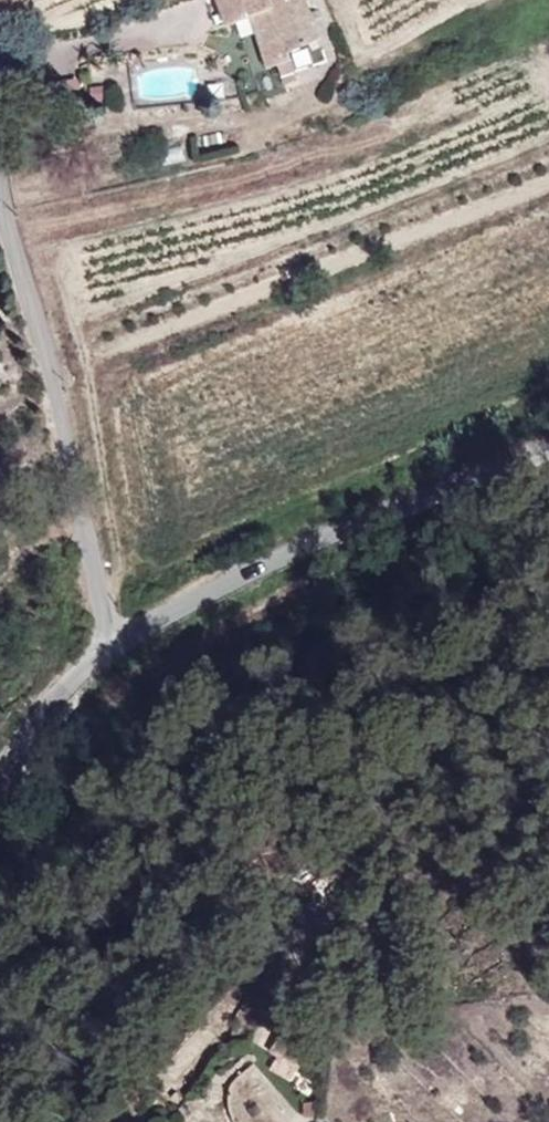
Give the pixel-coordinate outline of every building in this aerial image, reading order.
[(310,0),(213,0),(270,102),(334,61),(310,0)] [(77,77),(53,82),(57,97),(80,92),(77,77)]
